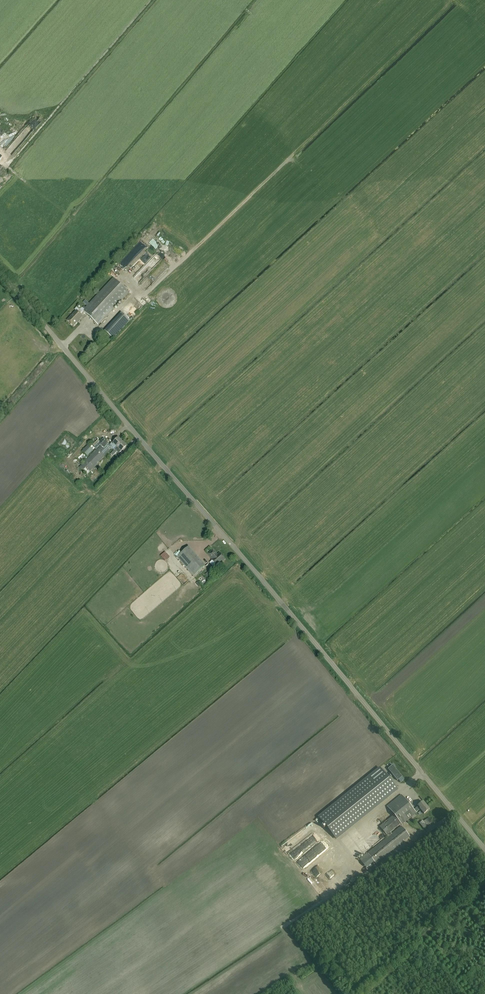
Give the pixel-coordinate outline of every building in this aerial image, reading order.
[(22,121),(24,123),(31,116),(28,113),(22,121)] [(15,148),(34,128),(30,124),(11,144),(15,148)] [(150,232),(147,235),(160,250),(163,247),(150,232)] [(155,271),(154,273),(157,276),(167,264),(162,260),(154,270),(155,271)] [(74,310),(76,311),(67,321),(73,326),(82,317),(80,314),(83,311),(98,325),(106,317),(129,293),(113,278),(84,310),(79,305),(74,310)] [(155,279),(146,287),(149,290),(158,281),(155,279)] [(113,339),(130,321),(121,313),(104,331),(113,339)] [(119,454),(121,451),(126,446),(118,438),(113,443),(117,447),(114,451),(111,454),(113,456),(117,452),(119,454)] [(117,447),(113,443),(112,444),(111,443),(109,445),(105,441),(96,450),(94,452),(79,467),(87,475),(112,449),(114,451),(117,447)] [(87,456),(94,449),(89,444),(82,451),(87,456)] [(177,557),(193,576),(205,566),(188,547),(177,557)] [(217,566),(225,559),(219,554),(217,556),(213,550),(208,555),(213,560),(212,560),(217,566)] [(182,584),(187,579),(181,572),(176,577),(182,584)] [(404,779),(393,765),(388,769),(398,781),(399,780),(401,782),(404,779)] [(397,789),(380,768),(319,817),(336,839),(397,789)] [(416,812),(420,809),(424,814),(429,809),(423,801),(418,806),(414,810),(402,795),(387,806),(394,815),(379,826),(386,835),(387,835),(388,836),(367,853),(376,864),(410,836),(402,825),(392,833),(390,832),(401,823),(402,825),(417,813),(416,812)] [(424,829),(433,822),(429,817),(424,821),(423,820),(419,823),(424,829)] [(314,824),(312,826),(319,836),(322,834),(314,824)] [(313,833),(309,828),(303,832),(307,837),(313,833)] [(376,835),(351,855),(355,860),(366,852),(366,851),(380,840),(376,835)]
